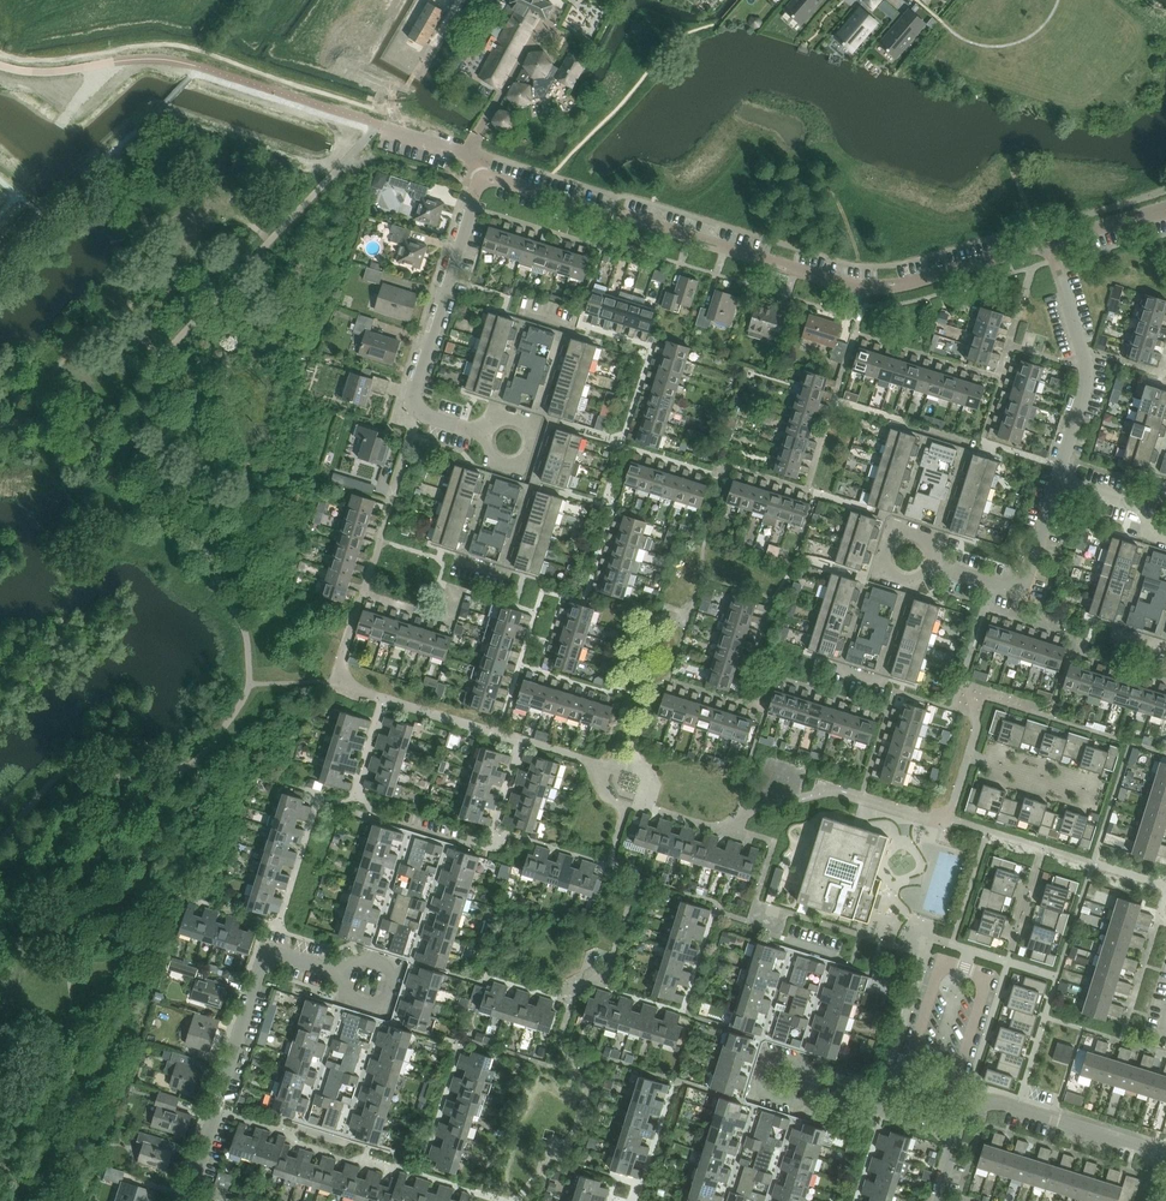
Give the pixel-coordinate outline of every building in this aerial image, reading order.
[(500,88),(540,16),(543,16),(548,18),(554,5),(544,0),(512,0),(512,2),(510,1),(501,20),(509,24),(501,37),(498,35),(496,40),(487,35),(482,45),(490,50),(495,41),(497,43),(479,76),(500,88)] [(504,3),(497,0),(489,17),(496,20),(504,3)] [(785,10),(801,23),(821,0),(794,0),(785,10)] [(429,2),(409,37),(425,47),(446,12),(429,2)] [(876,22),(861,9),(836,38),(851,51),(876,22)] [(924,23),(909,10),(880,44),(895,57),(924,23)] [(938,22),(933,18),(927,24),(932,28),(938,22)] [(573,88),(587,62),(570,53),(561,69),(553,64),(545,53),(544,53),(533,54),(526,65),(527,67),(524,70),(523,68),(517,80),(520,80),(519,83),(516,83),(509,95),(519,106),(531,100),(531,98),(545,97),(556,78),(573,88)] [(410,182),(408,189),(414,191),(413,196),(415,201),(420,202),(415,219),(437,226),(445,204),(425,197),(425,195),(426,195),(429,188),(425,187),(410,182)] [(393,224),(391,232),(394,233),(391,241),(403,245),(398,261),(420,268),(427,246),(409,240),(412,230),(393,224)] [(496,253),(503,231),(490,227),(483,249),(496,253)] [(508,257),(515,235),(503,231),(496,253),(508,257)] [(519,267),(528,239),(515,235),(508,257),(520,261),(519,267)] [(531,271),(540,243),(528,239),(519,267),(531,271)] [(545,269),(552,247),(540,243),(531,271),(532,271),(533,265),(545,269)] [(558,273),(565,251),(552,247),(545,269),(558,273)] [(570,277),(577,255),(565,251),(558,273),(570,277)] [(583,280),(590,258),(577,255),(570,277),(583,280)] [(380,284),(383,272),(367,267),(364,279),(380,284)] [(690,307),(698,281),(681,276),(678,286),(679,287),(678,290),(677,290),(676,294),(667,292),(662,307),(679,312),(681,304),(690,307)] [(411,321),(418,296),(383,285),(376,310),(411,321)] [(599,316),(606,294),(593,290),(586,312),(599,316)] [(730,325),(737,301),(728,299),(729,294),(717,290),(710,310),(701,307),(696,324),(709,329),(712,319),(730,325)] [(611,320),(619,298),(606,294),(599,316),(611,320)] [(1165,310),(1165,301),(1146,295),(1142,308),(1165,315),(1165,310)] [(624,324),(631,302),(619,298),(611,320),(624,324)] [(637,328),(644,306),(631,302),(624,324),(637,328)] [(748,331),(747,335),(761,340),(763,335),(779,340),(788,312),(757,303),(748,331)] [(649,332),(656,310),(644,306),(637,328),(649,332)] [(1000,327),(1004,315),(1004,314),(981,307),(977,320),(1000,327)] [(1161,327),(1165,315),(1142,308),(1138,320),(1161,327)] [(468,361),(464,374),(470,376),(466,389),(574,422),(598,347),(490,313),(474,363),(468,361)] [(836,340),(841,324),(809,314),(802,338),(834,348),(830,360),(842,364),(848,344),(836,340)] [(392,364),(399,341),(371,332),(374,320),(360,315),(354,333),(367,337),(364,345),(364,344),(363,347),(361,354),(392,364)] [(996,340),(1000,327),(977,320),(973,333),(996,340)] [(1157,340),(1161,327),(1138,320),(1134,333),(1157,340)] [(992,352),(996,340),(973,333),(969,345),(992,352)] [(1153,352),(1157,340),(1134,333),(1131,345),(1153,352)] [(686,362),(691,348),(668,341),(664,355),(686,362)] [(988,366),(992,352),(969,345),(965,359),(988,366)] [(1149,365),(1153,352),(1131,345),(1126,358),(1149,365)] [(866,375),(873,352),(862,349),(860,348),(853,371),(866,375)] [(878,379),(885,356),(873,352),(866,375),(878,379)] [(682,374),(686,362),(664,355),(660,367),(682,374)] [(890,382),(897,360),(885,356),(878,379),(890,382)] [(903,386),(910,364),(897,360),(890,382),(903,386)] [(1040,381),(1044,368),(1021,361),(1017,374),(1040,381)] [(915,390),(922,368),(910,364),(903,386),(915,390)] [(679,387),(682,374),(660,367),(656,380),(679,387)] [(928,394),(935,371),(922,368),(915,390),(928,394)] [(824,391),(828,378),(805,371),(801,383),(824,391)] [(940,398),(947,375),(935,371),(928,394),(940,398)] [(366,405),(371,390),(385,394),(389,381),(374,376),(373,380),(352,374),(344,399),(351,401),(351,402),(353,403),(354,402),(366,405)] [(1036,393),(1040,381),(1017,374),(1014,386),(1036,393)] [(953,402),(960,379),(947,375),(940,398),(953,402)] [(965,406),(972,383),(960,379),(953,402),(965,406)] [(675,399),(679,387),(656,380),(652,392),(675,399)] [(820,403),(824,391),(801,383),(798,396),(820,403)] [(978,410),(985,387),(972,383),(965,406),(978,410)] [(1146,385),(1123,461),(1155,471),(1165,474),(1165,391),(1146,385)] [(1032,406),(1036,393),(1014,386),(1010,399),(1032,406)] [(671,411),(675,399),(652,392),(648,404),(671,411)] [(816,415),(820,403),(798,396),(794,408),(816,415)] [(1029,418),(1032,406),(1010,399),(1006,411),(1029,418)] [(667,424),(671,411),(648,404),(644,417),(667,424)] [(813,428),(816,415),(794,408),(790,421),(813,428)] [(1025,431),(1029,418),(1006,411),(1002,424),(1025,431)] [(663,436),(667,424),(644,417),(641,429),(663,436)] [(809,440),(813,428),(790,421),(786,433),(809,440)] [(1021,444),(1025,431),(1002,424),(998,437),(1021,444)] [(384,466),(392,441),(378,437),(379,432),(357,425),(353,436),(365,439),(359,458),(384,466)] [(581,464),(575,462),(583,437),(558,429),(556,436),(549,436),(546,445),(552,448),(548,461),(542,461),(539,470),(544,473),(542,480),(567,488),(571,475),(576,477),(581,464)] [(659,449),(663,436),(641,429),(637,442),(659,449)] [(923,438),(891,429),(868,504),(899,514),(944,528),(975,538),(999,462),(965,452),(923,438)] [(805,452),(809,440),(786,433),(782,445),(805,452)] [(801,465),(805,452),(782,445),(778,458),(801,465)] [(797,478),(801,465),(778,458),(774,471),(797,478)] [(638,489),(645,466),(632,462),(625,485),(638,489)] [(540,575),(564,499),(532,489),(488,475),(456,465),(432,541),(463,551),(509,566),(540,575)] [(650,493),(657,470),(645,466),(638,489),(650,493)] [(662,496),(669,474),(657,470),(650,493),(662,496)] [(339,474),(336,483),(357,489),(360,481),(339,474)] [(675,500),(682,478),(669,474),(662,496),(675,500)] [(687,504),(694,482),(682,478),(675,500),(687,504)] [(740,507),(747,485),(734,481),(727,503),(740,507)] [(700,508),(708,486),(694,482),(687,504),(700,508)] [(752,511),(759,488),(747,485),(740,507),(752,511)] [(765,515),(772,492),(759,488),(752,511),(765,515)] [(777,519),(784,496),(772,492),(765,515),(777,519)] [(372,514),(376,502),(376,501),(353,494),(349,507),(372,514)] [(790,523),(797,500),(784,496),(777,519),(790,523)] [(803,527),(810,504),(797,500),(790,523),(803,527)] [(368,526),(372,514),(349,507),(345,519),(368,526)] [(877,519),(852,511),(836,562),(861,570),(863,563),(869,564),(872,554),(867,551),(871,538),(877,539),(880,529),(875,526),(877,519)] [(644,536),(648,523),(625,516),(621,529),(648,537),(644,536)] [(364,539),(368,526),(345,519),(341,532),(364,539)] [(644,550),(648,537),(621,529),(617,541),(644,550)] [(360,551),(364,539),(341,532),(338,544),(360,551)] [(1113,537),(1089,613),(1120,623),(1163,636),(1165,637),(1165,554),(1143,547),(1113,537)] [(636,561),(639,549),(644,550),(617,541),(613,554),(636,561)] [(356,564),(360,551),(338,544),(334,556),(356,564)] [(632,573),(636,561),(613,554),(609,566),(632,573)] [(353,576),(356,564),(334,556),(330,569),(353,576)] [(628,585),(632,573),(609,566),(606,579),(628,585)] [(349,588),(353,576),(330,569),(326,581),(349,588)] [(863,583),(832,573),(809,649),(840,659),(882,672),(917,683),(940,607),(906,596),(863,583)] [(624,598),(628,585),(606,579),(602,592),(624,598)] [(344,602),(349,588),(326,581),(322,595),(344,602)] [(752,617),(756,604),(757,602),(734,595),(730,610),(752,617)] [(591,623),(595,610),(573,603),(569,616),(591,623)] [(519,626),(523,613),(501,606),(497,619),(519,626)] [(370,637),(377,614),(364,610),(357,633),(370,637)] [(749,628),(752,617),(730,610),(727,621),(749,628)] [(383,641),(390,618),(377,614),(370,637),(383,641)] [(587,636),(591,623),(569,616),(565,628),(587,636)] [(487,629),(516,638),(519,626),(497,619),(491,617),(487,629)] [(395,645),(402,622),(390,618),(383,641),(395,645)] [(745,640),(749,628),(727,621),(723,633),(745,640)] [(408,649),(415,626),(402,622),(395,645),(408,649)] [(457,624),(454,633),(463,635),(465,627),(457,624)] [(996,651),(1003,629),(990,625),(983,647),(996,651)] [(420,652),(427,630),(415,626),(408,649),(420,652)] [(583,648),(587,636),(565,628),(561,641),(583,648)] [(483,642),(489,643),(512,650),(516,638),(487,629),(483,642)] [(1008,655),(1016,633),(1003,629),(996,651),(1008,655)] [(432,656),(439,634),(427,630),(420,652),(432,656)] [(741,652),(745,640),(723,633),(719,645),(741,652)] [(1021,659),(1028,636),(1016,633),(1008,655),(1021,659)] [(445,660),(452,638),(439,634),(432,656),(445,660)] [(1033,663),(1040,640),(1028,636),(1021,659),(1033,663)] [(1045,667),(1052,644),(1040,640),(1033,663),(1045,667)] [(579,660),(583,648),(561,641),(557,653),(579,660)] [(508,663),(512,651),(489,643),(485,656),(508,663)] [(1059,671),(1064,653),(1066,648),(1052,644),(1045,667),(1059,671)] [(737,665),(741,652),(719,645),(715,658),(737,665)] [(575,673),(579,660),(557,653),(553,666),(568,671),(567,675),(574,678),(575,673)] [(951,653),(947,664),(953,666),(957,654),(951,653)] [(504,675),(508,663),(485,656),(481,668),(504,675)] [(733,677),(737,665),(715,658),(711,670),(733,677)] [(1076,692),(1084,669),(1071,665),(1063,688),(1076,692)] [(500,688),(504,675),(481,668),(475,667),(472,679),(477,680),(477,681),(500,688)] [(1089,696),(1096,673),(1084,669),(1076,692),(1089,696)] [(729,690),(733,677),(711,670),(707,683),(729,690)] [(1101,699),(1108,677),(1096,673),(1089,696),(1101,699)] [(1114,703),(1121,681),(1108,677),(1101,699),(1114,703)] [(531,706),(538,684),(525,680),(516,708),(529,712),(531,706)] [(496,700),(500,688),(477,681),(474,693),(496,700)] [(1126,707),(1133,684),(1121,681),(1114,703),(1126,707)] [(543,710),(550,688),(538,684),(531,706),(543,710)] [(1139,711),(1146,688),(1133,684),(1126,707),(1139,711)] [(556,714),(563,692),(550,688),(543,710),(556,714)] [(1151,715),(1158,692),(1146,688),(1139,711),(1151,715)] [(492,713),(496,700),(474,693),(473,693),(468,691),(464,704),(492,713)] [(781,717),(788,695),(775,691),(768,713),(781,717)] [(568,718),(575,695),(563,692),(556,714),(568,718)] [(1165,710),(1165,695),(1158,692),(1151,715),(1163,719),(1165,710)] [(671,720),(678,697),(665,693),(658,716),(671,720)] [(580,722),(587,699),(575,695),(568,718),(580,722)] [(794,721),(801,698),(788,695),(781,717),(794,721)] [(684,723),(691,701),(678,697),(671,720),(684,723)] [(806,725),(813,702),(801,698),(794,721),(806,725)] [(593,726),(600,703),(587,699),(580,722),(593,726)] [(696,727),(703,705),(691,701),(684,723),(696,727)] [(818,729),(825,706),(813,702),(806,725),(818,729)] [(606,730),(613,707),(600,703),(593,726),(606,730)] [(923,723),(927,710),(904,703),(900,716),(923,723)] [(708,731),(715,709),(703,705),(696,727),(708,731)] [(831,733),(838,710),(825,706),(818,729),(831,733)] [(721,735),(728,712),(715,709),(708,731),(721,735)] [(843,737),(850,714),(838,710),(831,733),(843,737)] [(1008,745),(1015,723),(1005,720),(1007,713),(996,710),(989,733),(999,736),(997,742),(1008,745)] [(369,728),(372,721),(342,712),(339,724),(358,730),(359,725),(369,728)] [(733,739),(740,716),(728,712),(721,735),(733,739)] [(856,740),(863,718),(850,714),(843,737),(856,740)] [(747,743),(754,720),(740,716),(733,739),(747,743)] [(919,736),(923,723),(900,716),(896,729),(919,736)] [(411,738),(415,726),(385,717),(383,724),(393,728),(391,732),(411,738)] [(869,745),(876,722),(863,718),(856,740),(869,745)] [(1031,746),(1038,722),(1028,719),(1026,726),(1015,723),(1008,745),(1020,749),(1022,743),(1031,746)] [(1050,758),(1057,736),(1046,733),(1048,726),(1038,722),(1031,746),(1040,748),(1038,754),(1050,758)] [(357,734),(358,730),(339,724),(335,735),(364,744),(366,737),(357,734)] [(915,748),(919,736),(896,729),(892,741),(915,748)] [(407,750),(411,738),(391,732),(390,737),(380,734),(378,741),(407,750)] [(1072,758),(1079,735),(1069,732),(1067,739),(1057,736),(1050,758),(1061,761),(1063,755),(1072,758)] [(362,751),(364,744),(335,735),(331,747),(351,753),(352,748),(362,751)] [(1091,771),(1098,749),(1088,745),(1090,738),(1079,735),(1072,758),(1082,761),(1080,767),(1091,771)] [(404,761),(407,750),(378,741),(376,747),(386,750),(384,755),(404,761)] [(911,761),(915,748),(892,741),(888,754),(911,761)] [(1114,771),(1121,748),(1111,745),(1108,752),(1098,749),(1091,771),(1103,774),(1104,768),(1114,771)] [(359,760),(350,757),(351,753),(331,747),(328,758),(357,767),(359,760)] [(512,756),(482,747),(479,759),(498,765),(499,761),(509,764),(512,756)] [(558,776),(561,764),(525,753),(523,760),(533,763),(531,768),(558,776)] [(907,773),(911,761),(888,754),(885,766),(907,773)] [(400,773),(404,761),(384,755),(383,760),(373,757),(371,763),(400,773)] [(355,774),(357,767),(328,758),(324,770),(344,776),(345,771),(355,774)] [(497,770),(498,765),(479,759),(475,771),(504,780),(506,773),(497,770)] [(1161,762),(1157,774),(1165,776),(1165,763),(1161,762)] [(397,784),(400,773),(371,763),(369,770),(379,773),(377,778),(397,784)] [(903,786),(907,773),(885,766),(881,779),(903,786)] [(554,788),(558,776),(531,768),(530,773),(520,770),(518,777),(547,786),(554,788)] [(342,780),(344,776),(324,770),(321,782),(350,791),(352,783),(342,780)] [(504,780),(475,771),(471,782),(491,788),(492,784),(502,787),(504,780)] [(1157,774),(1154,785),(1165,789),(1165,776),(1157,774)] [(544,797),(547,786),(518,777),(516,783),(525,786),(524,791),(544,797)] [(364,787),(400,798),(404,786),(397,784),(377,778),(376,783),(366,780),(364,787)] [(489,793),(491,788),(471,782),(468,794),(497,803),(499,796),(489,793)] [(988,810),(995,788),(984,784),(982,790),(972,787),(965,810),(976,814),(978,807),(988,810)] [(1154,785),(1150,796),(1165,801),(1165,789),(1154,785)] [(1007,823),(1014,800),(1005,798),(1007,792),(995,788),(988,810),(999,813),(997,820),(1007,823)] [(302,804),(304,799),(303,799),(305,793),(296,791),(294,796),(284,793),(280,805),(310,814),(312,807),(302,804)] [(540,809),(544,797),(524,791),(523,796),(513,793),(511,799),(540,809)] [(495,810),(497,803),(468,794),(464,805),(484,811),(485,807),(495,810)] [(1150,796),(1146,808),(1165,814),(1165,801),(1150,796)] [(1030,823),(1036,801),(1025,797),(1023,803),(1014,800),(1007,823),(1017,827),(1019,820),(1030,823)] [(536,820),(540,809),(511,799),(509,806),(518,809),(517,814),(536,820)] [(1048,836),(1055,813),(1046,810),(1048,804),(1036,801),(1030,823),(1040,826),(1038,833),(1048,836)] [(308,821),(310,814),(280,805),(277,816),(296,823),(298,818),(308,821)] [(482,816),(484,811),(464,805),(460,817),(490,826),(492,819),(482,816)] [(1146,808),(1143,819),(1165,826),(1165,814),(1146,808)] [(1071,836),(1078,814),(1066,810),(1065,816),(1055,813),(1048,836),(1058,839),(1061,833),(1071,836)] [(515,818),(506,815),(503,823),(537,833),(541,821),(536,820),(517,814),(515,818)] [(646,847),(653,827),(648,826),(651,816),(644,814),(634,843),(646,847)] [(1090,849),(1097,826),(1087,823),(1089,817),(1078,814),(1071,836),(1081,839),(1079,846),(1090,849)] [(295,827),(296,823),(277,816),(271,815),(267,826),(273,828),(303,837),(305,830),(295,827)] [(891,837),(826,817),(799,901),(871,924),(884,880),(878,878),(891,837)] [(658,850),(667,821),(660,819),(657,829),(653,827),(646,847),(658,850)] [(1143,819),(1139,831),(1163,838),(1164,832),(1165,832),(1165,826),(1143,819)] [(669,854),(675,834),(671,833),(674,823),(667,821),(658,850),(669,854)] [(407,834),(374,824),(340,935),(372,946),(419,960),(446,968),(480,857),(451,848),(407,834)] [(681,858),(690,828),(683,826),(680,836),(675,834),(669,854),(681,858)] [(303,837),(273,828),(270,839),(289,846),(291,841),(301,844),(303,837)] [(692,861),(698,842),(694,840),(697,830),(690,828),(681,858),(692,861)] [(1163,838),(1139,831),(1136,842),(1165,852),(1165,846),(1161,844),(1163,838)] [(704,865),(713,835),(706,833),(703,843),(698,842),(692,861),(704,865)] [(715,868),(721,849),(717,847),(720,838),(713,835),(704,865),(715,868)] [(288,850),(289,846),(270,839),(266,851),(296,860),(298,853),(288,850)] [(727,872),(736,843),(729,840),(726,850),(721,849),(715,868),(727,872)] [(1136,842),(1132,854),(1155,861),(1157,855),(1165,858),(1165,852),(1136,842)] [(738,875),(744,856),(740,854),(743,845),(736,843),(727,872),(738,875)] [(535,877),(544,848),(537,846),(534,856),(529,854),(523,874),(535,877)] [(750,879),(759,850),(752,847),(749,857),(744,856),(738,875),(750,879)] [(546,881),(552,861),(548,860),(551,850),(544,848),(535,877),(546,881)] [(296,860),(266,851),(263,862),(282,868),(284,864),(293,867),(296,860)] [(558,885),(567,855),(560,853),(557,863),(552,861),(546,881),(558,885)] [(569,888),(575,869),(571,867),(574,857),(567,855),(558,885),(569,888)] [(1014,873),(1017,863),(994,856),(991,867),(997,869),(993,879),(1016,886),(1020,875),(1014,873)] [(581,892),(590,862),(583,860),(580,870),(575,869),(569,888),(581,892)] [(291,876),(281,873),(282,868),(263,862),(259,874),(288,883),(291,876)] [(593,895),(599,876),(594,874),(597,865),(590,862),(581,892),(593,895)] [(288,883),(259,874),(256,885),(275,891),(276,887),(286,890),(288,883)] [(1076,893),(1079,883),(1056,876),(1053,885),(1047,883),(1044,895),(1066,901),(1069,891),(1076,893)] [(1013,898),(1016,886),(993,879),(990,889),(984,888),(981,898),(1004,905),(1007,896),(1013,898)] [(274,896),(275,891),(256,885),(252,897),(281,906),(283,899),(274,896)] [(1063,912),(1066,901),(1044,895),(1040,906),(1046,908),(1044,917),(1067,924),(1070,914),(1063,912)] [(279,913),(281,906),(252,897),(252,898),(246,896),(243,907),(268,915),(269,910),(279,913)] [(1007,916),(1001,914),(1004,905),(981,898),(978,908),(984,910),(981,920),(1004,927),(1007,916)] [(1140,911),(1142,905),(1118,898),(1115,910),(1152,921),(1153,916),(1140,911)] [(709,918),(711,910),(682,901),(678,913),(698,919),(699,915),(709,918)] [(192,936),(198,917),(194,915),(197,905),(189,903),(180,932),(192,936)] [(204,940),(213,910),(206,908),(203,918),(198,917),(192,936),(204,940)] [(215,943),(221,924),(216,922),(220,912),(213,910),(204,940),(215,943)] [(1152,921),(1115,910),(1111,921),(1134,928),(1136,922),(1150,926),(1152,921)] [(698,919),(678,913),(675,925),(704,934),(706,927),(696,924),(698,919)] [(226,947),(236,917),(229,915),(226,925),(221,924),(215,943),(226,947)] [(239,929),(242,920),(236,917),(226,947),(225,952),(236,955),(238,950),(244,931),(239,929)] [(1063,935),(1067,924),(1044,917),(1041,926),(1035,925),(1031,936),(1053,943),(1056,932),(1063,935)] [(991,947),(994,937),(1000,939),(1004,927),(981,920),(977,931),(971,929),(968,940),(991,947)] [(1132,934),(1134,928),(1111,921),(1108,932),(1144,944),(1146,939),(1132,934)] [(250,954),(259,925),(252,922),(249,932),(244,931),(238,950),(250,954)] [(702,941),(704,934),(675,925),(671,936),(691,942),(692,938),(702,941)] [(1144,944),(1108,932),(1104,944),(1127,951),(1129,945),(1143,949),(1144,944)] [(689,947),(691,942),(671,936),(668,948),(697,957),(699,950),(689,947)] [(1050,953),(1053,943),(1031,936),(1028,947),(1034,949),(1031,959),(1054,966),(1057,955),(1050,953)] [(757,942),(730,1026),(836,1059),(853,1003),(860,1005),(869,977),(757,942)] [(1125,957),(1127,951),(1104,944),(1101,955),(1137,967),(1139,961),(1125,957)] [(695,964),(697,957),(668,948),(664,959),(683,965),(685,961),(695,964)] [(1137,967),(1101,955),(1097,967),(1120,974),(1122,968),(1135,972),(1137,967)] [(682,970),(683,965),(664,959),(660,971),(690,980),(692,973),(682,970)] [(221,1007),(227,986),(207,980),(209,972),(172,960),(169,969),(199,978),(192,998),(221,1007)] [(402,1015),(400,1022),(432,1032),(436,1018),(431,1016),(444,974),(417,966),(415,973),(411,972),(407,986),(411,987),(406,1001),(402,1000),(398,1013),(402,1015)] [(1118,980),(1120,974),(1097,967),(1093,978),(1130,990),(1132,984),(1118,980)] [(690,980),(660,971),(657,982),(676,988),(678,984),(688,987),(690,980)] [(1044,995),(1048,984),(1034,979),(1026,977),(1023,987),(1014,984),(1011,996),(1037,1004),(1040,994),(1044,995)] [(1130,990),(1093,978),(1090,990),(1113,997),(1115,991),(1128,995),(1130,990)] [(492,1014),(501,985),(494,982),(492,992),(486,990),(480,1010),(481,1010),(481,1012),(490,1015),(491,1014),(492,1014)] [(675,993),(676,988),(657,982),(653,994),(682,1003),(685,996),(675,993)] [(504,1017),(510,998),(505,996),(508,987),(501,985),(492,1014),(504,1017)] [(596,1021),(605,992),(598,989),(595,999),(590,998),(584,1017),(596,1021)] [(515,1021),(524,992),(517,990),(514,999),(510,998),(504,1017),(515,1021)] [(1111,1003),(1113,997),(1090,990),(1086,1001),(1123,1013),(1125,1007),(1111,1003)] [(526,1025),(533,1005),(528,1004),(531,994),(524,992),(515,1021),(526,1025)] [(606,1029),(614,1002),(610,1000),(612,994),(605,992),(596,1021),(594,1026),(606,1029)] [(1035,1026),(1038,1015),(1034,1014),(1037,1004),(1011,996),(1007,1007),(1015,1010),(1012,1019),(1035,1026)] [(538,1028),(547,999),(540,997),(537,1007),(533,1005),(526,1025),(538,1028)] [(617,1033),(628,999),(621,997),(619,1003),(614,1002),(606,1029),(617,1033)] [(340,1010),(307,999),(272,1111),(306,1121),(349,1135),(382,1145),(387,1130),(383,1129),(413,1032),(383,1023),(340,1010)] [(550,1032),(556,1012),(551,1011),(554,1001),(547,999),(538,1028),(550,1032)] [(630,1032),(636,1012),(632,1011),(635,1001),(628,999),(617,1033),(619,1028),(630,1032)] [(1123,1013),(1086,1001),(1083,1013),(1106,1020),(1108,1014),(1121,1018),(1123,1013)] [(642,1035),(651,1006),(644,1004),(641,1014),(636,1012),(630,1032),(642,1035)] [(653,1039),(659,1019),(655,1018),(658,1008),(651,1006),(642,1035),(653,1039)] [(665,1042),(674,1013),(667,1011),(664,1021),(659,1019),(653,1039),(665,1042)] [(209,1051),(217,1028),(203,1024),(205,1016),(197,1013),(187,1044),(209,1051)] [(677,1046),(683,1027),(678,1025),(681,1015),(674,1013),(665,1042),(677,1046)] [(1031,1037),(1035,1026),(1012,1019),(1009,1029),(1001,1026),(998,1038),(1024,1046),(1027,1036),(1031,1037)] [(755,1040),(729,1032),(711,1088),(738,1096),(740,1089),(744,1090),(748,1076),(744,1075),(748,1061),(752,1062),(757,1049),(753,1047),(755,1040)] [(1020,1056),(1024,1046),(998,1038),(994,1049),(1002,1052),(999,1061),(1021,1068),(1025,1057),(1020,1056)] [(1092,1078),(1104,1041),(1098,1040),(1094,1053),(1087,1051),(1080,1074),(1092,1078)] [(1104,1082),(1111,1059),(1105,1057),(1109,1043),(1104,1041),(1092,1078),(1104,1082)] [(1069,1064),(1074,1047),(1058,1042),(1053,1059),(1069,1064)] [(1115,1085),(1126,1049),(1121,1047),(1117,1060),(1111,1059),(1104,1082),(1115,1085)] [(1126,1089),(1134,1066),(1128,1064),(1132,1050),(1126,1049),(1115,1085),(1126,1089)] [(194,1093),(201,1070),(186,1065),(189,1056),(174,1051),(171,1061),(178,1063),(171,1086),(194,1093)] [(489,1069),(493,1057),(473,1051),(471,1056),(462,1053),(460,1060),(489,1069)] [(1138,1092),(1149,1056),(1144,1054),(1140,1068),(1134,1066),(1126,1089),(1138,1092)] [(1149,1096),(1157,1073),(1151,1071),(1155,1057),(1149,1056),(1138,1092),(1149,1096)] [(489,1070),(489,1069),(460,1060),(457,1067),(467,1070),(466,1075),(492,1083),(496,1072),(489,1070)] [(1018,1080),(1021,1068),(999,1061),(996,1071),(988,1069),(984,1080),(1002,1086),(1010,1089),(1013,1078),(1018,1080)] [(1165,1083),(1165,1064),(1163,1075),(1157,1073),(1149,1096),(1161,1100),(1165,1083)] [(488,1095),(492,1083),(466,1075),(464,1079),(455,1076),(452,1083),(482,1092),(481,1093),(487,1095),(488,1095)] [(669,1085),(657,1081),(640,1076),(636,1088),(656,1094),(657,1090),(667,1093),(669,1085)] [(481,1093),(482,1092),(452,1083),(450,1090),(460,1093),(459,1098),(484,1106),(487,1095),(481,1093)] [(664,1102),(654,1099),(656,1094),(636,1088),(633,1100),(662,1109),(664,1102)] [(186,1136),(192,1116),(176,1110),(179,1099),(160,1093),(156,1104),(159,1105),(153,1125),(186,1136)] [(688,1200),(804,1200),(826,1130),(721,1097),(688,1200)] [(480,1117),(484,1106),(459,1098),(457,1102),(447,1099),(445,1106),(474,1115),(480,1117)] [(660,1116),(662,1109),(633,1100),(629,1111),(649,1117),(650,1113),(660,1116)] [(471,1126),(474,1115),(445,1106),(443,1113),(453,1116),(452,1120),(471,1126)] [(647,1122),(649,1117),(629,1111),(626,1123),(655,1132),(657,1125),(647,1122)] [(467,1138),(471,1126),(452,1120),(450,1125),(440,1122),(438,1129),(467,1138)] [(243,1156),(249,1136),(244,1135),(247,1125),(240,1122),(231,1152),(243,1156)] [(653,1139),(655,1132),(626,1123),(622,1134),(642,1140),(643,1136),(653,1139)] [(254,1159),(263,1130),(256,1128),(253,1137),(249,1136),(243,1156),(254,1159)] [(463,1150),(467,1138),(438,1129),(436,1136),(446,1139),(444,1144),(463,1150)] [(265,1163),(272,1143),(267,1142),(270,1132),(263,1130),(254,1159),(265,1163)] [(165,1170),(171,1151),(157,1147),(160,1138),(141,1132),(138,1141),(146,1144),(141,1162),(165,1170)] [(908,1150),(911,1138),(892,1132),(890,1137),(880,1134),(878,1141),(908,1150)] [(989,1171),(1001,1134),(995,1132),(991,1146),(984,1144),(977,1167),(989,1171)] [(640,1145),(642,1140),(622,1134),(618,1146),(648,1155),(650,1148),(640,1145)] [(1001,1174),(1008,1151),(1002,1149),(1006,1136),(1001,1134),(989,1171),(1001,1174)] [(277,1166),(284,1144),(287,1137),(279,1135),(276,1145),(272,1143),(265,1163),(276,1166),(277,1166)] [(1012,1178),(1023,1141),(1018,1139),(1014,1153),(1008,1151),(1001,1174),(1012,1178)] [(904,1161),(908,1150),(878,1141),(876,1148),(886,1151),(885,1155),(909,1163),(904,1161)] [(1023,1181),(1031,1158),(1025,1156),(1029,1143),(1023,1141),(1012,1178),(1023,1181)] [(286,1177),(292,1157),(288,1156),(291,1146),(284,1144),(277,1166),(276,1166),(274,1173),(286,1177)] [(460,1161),(463,1150),(444,1144),(443,1148),(433,1145),(431,1152),(460,1161)] [(636,1159),(646,1162),(648,1155),(618,1146),(613,1144),(609,1155),(615,1157),(634,1163),(636,1159)] [(1035,1185),(1046,1148),(1041,1146),(1037,1160),(1031,1158),(1023,1181),(1035,1185)] [(1046,1188),(1053,1165),(1048,1164),(1052,1150),(1046,1148),(1035,1185),(1046,1188)] [(298,1180),(307,1151),(300,1149),(297,1159),(292,1157),(286,1177),(298,1180)] [(309,1184),(315,1164),(311,1163),(314,1153),(307,1151),(298,1180),(309,1184)] [(456,1173),(460,1161),(431,1152),(429,1159),(439,1162),(437,1167),(456,1173)] [(1058,1192),(1069,1155),(1064,1154),(1060,1167),(1053,1165),(1046,1188),(1058,1192)] [(905,1174),(909,1163),(885,1155),(883,1160),(873,1157),(871,1164),(905,1174)] [(1069,1196),(1076,1173),(1071,1171),(1075,1157),(1069,1155),(1058,1192),(1069,1196)] [(321,1187),(330,1158),(323,1156),(320,1166),(315,1164),(309,1184),(321,1187)] [(643,1171),(633,1168),(634,1163),(615,1157),(611,1169),(640,1178),(643,1171)] [(332,1191),(338,1172),(334,1170),(337,1160),(330,1158),(321,1187),(332,1191)] [(1081,1199),(1092,1162),(1087,1161),(1083,1175),(1076,1173),(1069,1196),(1081,1199)] [(1099,1180),(1093,1178),(1098,1164),(1092,1162),(1081,1199),(1087,1200),(1093,1200),(1099,1180)] [(344,1195),(353,1165),(346,1163),(343,1173),(338,1172),(332,1191),(344,1195)] [(897,1184),(900,1173),(905,1175),(905,1174),(871,1164),(869,1170),(879,1174),(877,1178),(897,1184)] [(355,1198),(361,1179),(357,1177),(360,1167),(353,1165),(344,1195),(355,1198)] [(157,1192),(121,1181),(124,1172),(107,1166),(103,1178),(119,1184),(114,1200),(154,1200),(157,1192)] [(1115,1170),(1110,1168),(1105,1182),(1099,1180),(1093,1200),(1105,1200),(1115,1170)] [(376,1172),(369,1170),(366,1180),(361,1179),(355,1198),(364,1200),(367,1200),(376,1172)] [(1122,1189),(1123,1187),(1116,1185),(1121,1171),(1115,1170),(1105,1200),(1118,1200),(1120,1196),(1122,1189)] [(384,1186),(380,1184),(383,1175),(376,1172),(367,1200),(380,1200),(384,1186)] [(409,1186),(405,1185),(408,1175),(400,1173),(398,1179),(399,1180),(392,1200),(405,1200),(409,1186)] [(600,1186),(601,1181),(582,1175),(578,1187),(607,1196),(609,1189),(600,1186)] [(1139,1186),(1141,1179),(1127,1175),(1123,1187),(1125,1182),(1139,1186)] [(398,1179),(392,1178),(389,1187),(384,1186),(380,1200),(392,1200),(399,1180),(398,1179)] [(424,1180),(417,1178),(414,1188),(409,1186),(405,1200),(417,1200),(424,1180)] [(893,1196),(897,1184),(877,1178),(876,1183),(866,1180),(864,1187),(893,1196)] [(432,1193),(428,1192),(431,1182),(424,1180),(417,1200),(430,1200),(432,1193)] [(1137,1193),(1139,1186),(1125,1182),(1123,1187),(1122,1189),(1137,1193)] [(447,1187),(440,1185),(437,1195),(432,1193),(430,1200),(443,1200),(447,1187)] [(455,1200),(451,1199),(454,1189),(447,1187),(443,1200),(455,1200)] [(578,1187),(574,1199),(582,1200),(595,1200),(598,1200),(606,1200),(607,1196),(578,1187)] [(893,1196),(864,1187),(862,1193),(872,1196),(870,1200),(892,1200),(893,1196)] [(1135,1200),(1137,1193),(1122,1189),(1120,1196),(1135,1200)] [(470,1194),(463,1192),(460,1200),(468,1200),(470,1194)]
